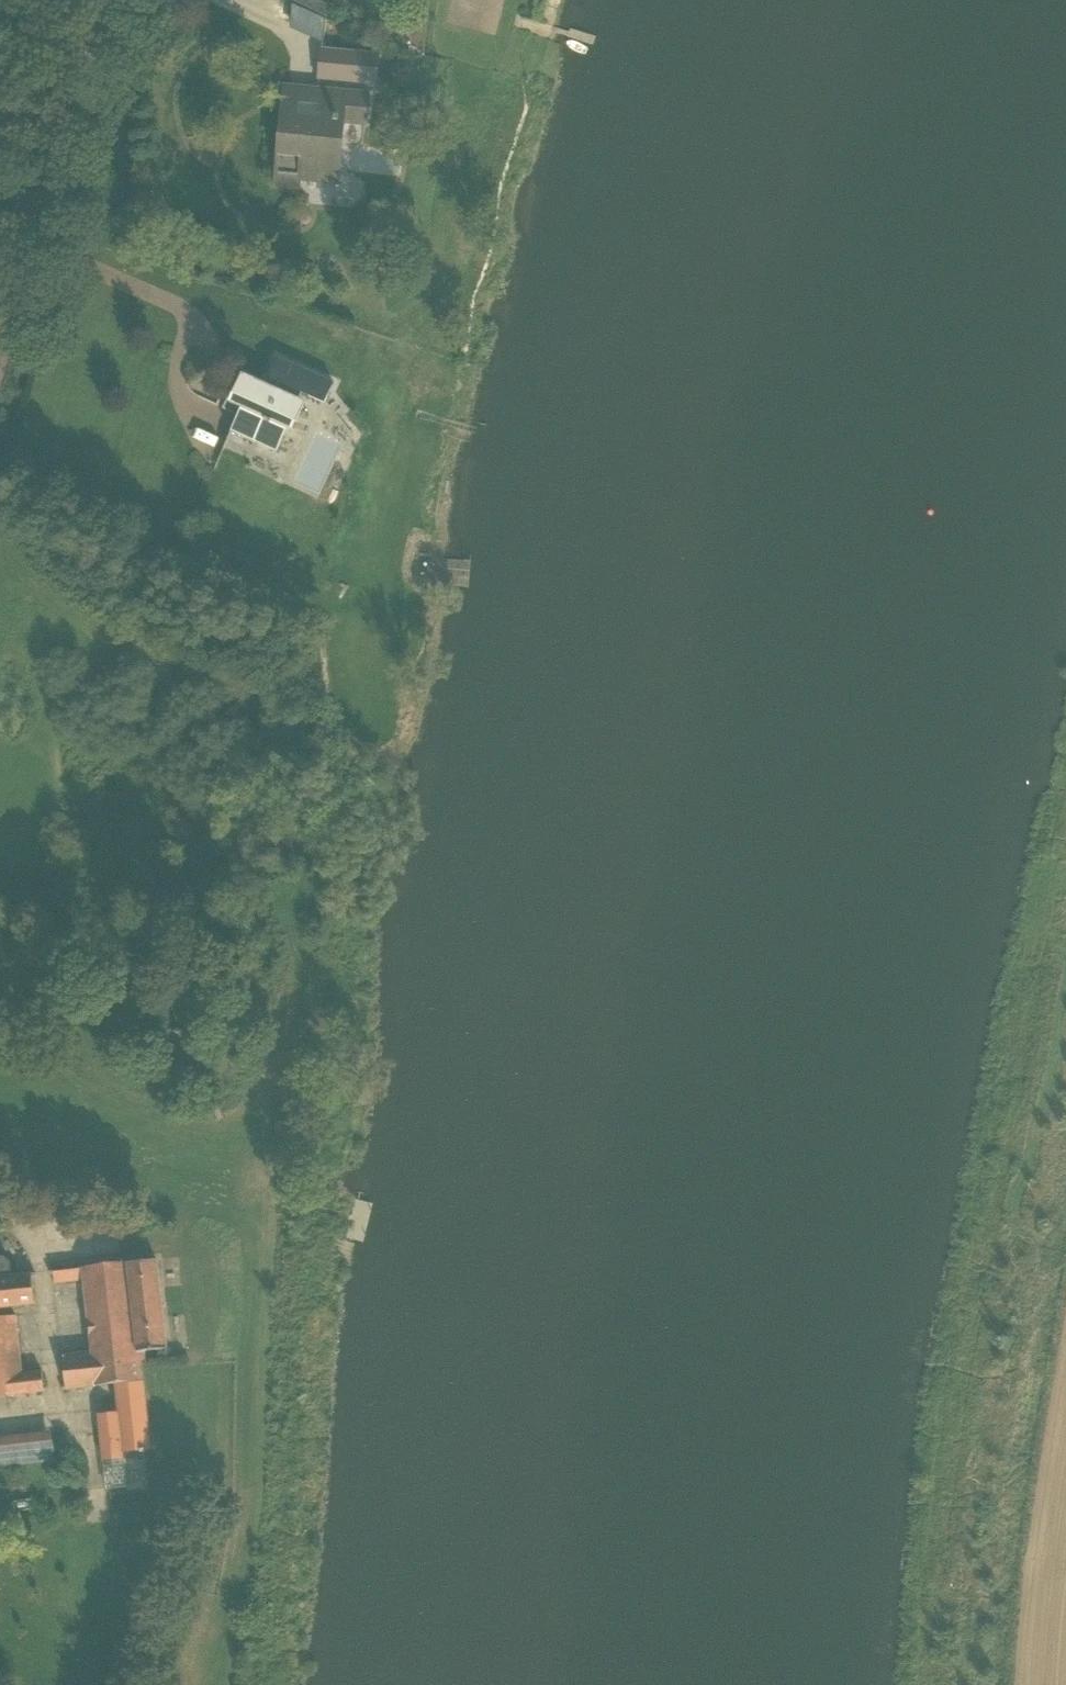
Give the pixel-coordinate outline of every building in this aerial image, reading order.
[(322,47),(319,78),(377,83),(380,52),(322,47)] [(389,65),(395,82),(411,76),(404,59),(389,65)] [(369,91),(285,86),(276,184),(301,186),(302,172),(343,174),(348,123),(367,124),(369,91)] [(335,382),(278,357),(269,378),(326,403),(335,382)] [(242,438),(274,453),(287,429),(297,434),(310,406),(244,377),(233,403),(253,412),(242,438)] [(35,1303),(32,1273),(12,1275),(11,1261),(4,1256),(0,1256),(0,1306),(35,1303)] [(82,1276),(88,1333),(131,1329),(133,1352),(140,1351),(145,1350),(167,1348),(157,1258),(83,1267),(83,1268),(54,1271),(55,1279),(82,1276)] [(43,1371),(22,1373),(15,1314),(0,1316),(0,1395),(44,1390),(43,1371)] [(140,1351),(133,1352),(131,1329),(88,1333),(89,1351),(63,1354),(66,1388),(116,1383),(119,1413),(99,1415),(108,1496),(128,1494),(123,1452),(151,1449),(142,1359),(146,1359),(145,1350),(140,1351)]
